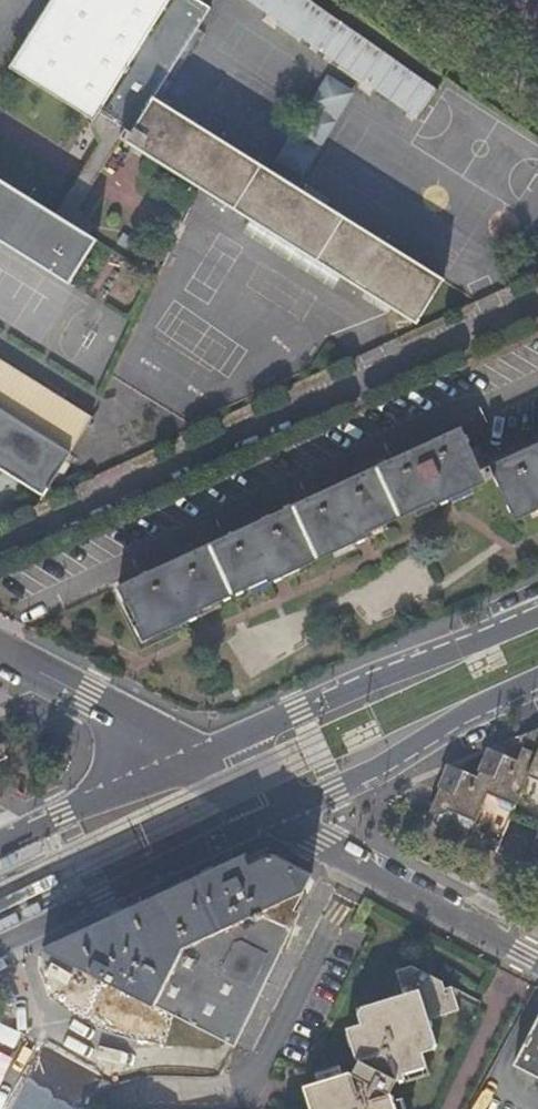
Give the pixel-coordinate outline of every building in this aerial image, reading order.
[(8,70),(91,122),(97,116),(108,122),(99,137),(102,139),(116,147),(119,141),(415,324),(441,282),(152,103),(209,11),(191,1),(190,0),(52,0),(8,70)] [(434,90),(303,0),(242,0),(416,119),(434,90)] [(285,153),(313,168),(356,88),(328,73),(285,153)] [(116,147),(102,139),(54,215),(67,223),(116,147)] [(28,260),(67,285),(94,240),(67,223),(54,215),(0,181),(0,242),(28,260)] [(42,499),(91,422),(0,367),(0,472),(42,499)] [(216,539),(118,585),(125,600),(128,598),(140,621),(136,623),(143,639),(200,613),(199,610),(267,578),(269,581),(273,579),(367,534),(366,531),(433,499),(435,503),(496,475),(516,518),(537,508),(537,442),(481,468),(460,425),(216,539)] [(527,736),(515,764),(488,753),(475,782),(447,770),(426,818),(433,821),(440,817),(442,813),(453,818),(452,821),(454,830),(468,836),(479,812),(476,807),(482,804),(484,802),(493,805),(492,808),(498,814),(509,819),(507,824),(537,837),(537,740),(527,736)] [(522,877),(531,881),(537,878),(537,839),(522,877)] [(43,948),(234,1045),(296,923),(289,920),(312,874),(271,853),(257,861),(246,853),(43,948)] [(392,1092),(390,1091),(397,1077),(399,1078),(406,1076),(405,1071),(428,1064),(424,1050),(439,1045),(431,1016),(460,1008),(453,984),(446,987),(443,979),(413,963),(397,968),(404,991),(358,1007),(363,1022),(347,1026),(356,1055),(359,1057),(352,1071),(350,1070),(304,1084),(312,1108),(397,1108),(392,1092)] [(537,1072),(537,1016),(515,1060),(537,1072)]
